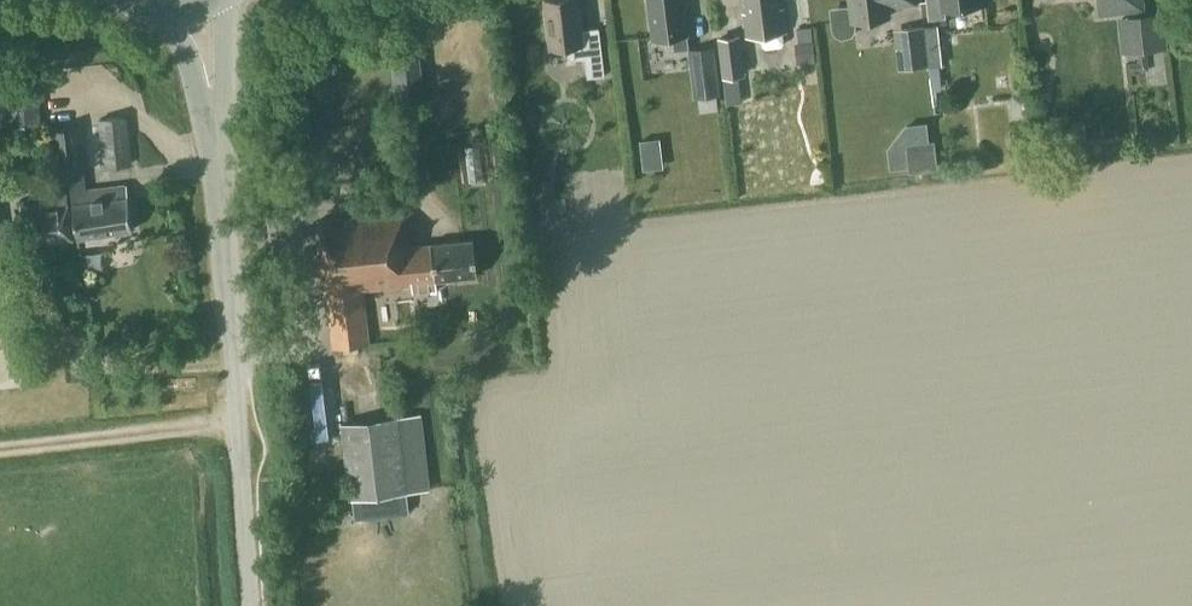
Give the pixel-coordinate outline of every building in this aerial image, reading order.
[(578,0),(544,0),(550,48),(567,46),(568,61),(585,59),(587,78),(604,76),(599,28),(582,30),(578,0)] [(683,0),(647,0),(652,39),(672,37),(674,51),(688,49),(687,35),(683,0)] [(785,32),(782,9),(778,9),(777,0),(745,0),(746,13),(742,14),(745,36),(761,35),(762,46),(765,49),(780,47),(783,43),(782,32),(785,32)] [(855,21),(888,17),(887,6),(916,3),(915,0),(850,0),(851,5),(829,8),(831,27),(832,32),(836,37),(842,39),(852,36),(855,31),(856,25),(855,21)] [(927,20),(945,18),(944,9),(986,5),(986,0),(925,0),(927,20)] [(1140,7),(1139,0),(1100,0),(1101,11),(1140,7)] [(1168,48),(1164,11),(1116,16),(1120,53),(1168,48)] [(928,67),(923,26),(893,29),(898,70),(928,67)] [(812,41),(811,27),(796,29),(797,42),(795,43),(796,64),(815,61),(813,41),(812,41)] [(722,76),(742,74),(738,36),(718,38),(722,76)] [(425,103),(419,46),(390,50),(396,106),(425,103)] [(720,95),(714,47),(688,50),(694,99),(720,95)] [(1148,70),(1146,53),(1137,54),(1138,62),(1129,63),(1130,72),(1148,70)] [(29,89),(28,80),(17,81),(18,91),(14,91),(18,130),(41,128),(38,89),(29,89)] [(132,165),(128,116),(99,119),(103,168),(132,165)] [(50,130),(55,173),(85,169),(80,126),(50,130)] [(909,173),(938,169),(934,140),(905,143),(909,173)] [(77,237),(131,229),(128,195),(125,195),(124,185),(77,191),(79,201),(72,202),(77,237)] [(72,238),(66,194),(65,186),(38,190),(40,203),(20,205),(25,244),(72,238)] [(363,290),(411,285),(412,293),(437,291),(436,280),(478,275),(474,239),(408,247),(405,212),(317,221),(325,294),(327,294),(332,348),(369,344),(363,290)] [(351,498),(407,491),(398,417),(342,424),(351,498)]
